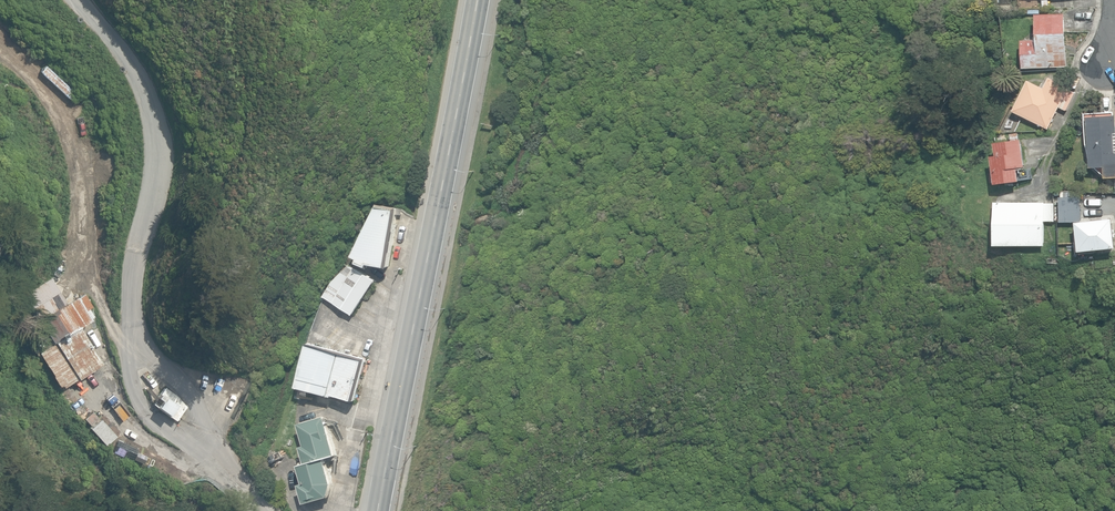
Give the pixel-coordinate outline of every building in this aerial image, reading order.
[(1023,41),(1023,68),(1068,67),(1066,14),(1037,15),(1038,40),(1023,41)] [(47,65),(41,72),(74,102),(80,95),(47,65)] [(1014,111),(1048,128),(1059,107),(1067,111),(1077,90),(1051,77),(1045,89),(1029,81),(1014,111)] [(1106,178),(1114,177),(1114,115),(1088,117),(1091,167),(1105,167),(1106,178)] [(84,131),(86,140),(97,138),(95,129),(84,131)] [(1019,132),(1009,133),(1011,141),(1020,139),(1019,132)] [(992,157),(996,184),(1020,181),(1019,170),(1022,169),(1022,167),(1027,167),(1023,139),(996,143),(998,156),(992,157)] [(92,162),(94,173),(106,171),(103,154),(95,155),(96,161),(92,162)] [(1059,197),(1060,222),(1082,222),(1081,196),(1059,197)] [(995,245),(1045,245),(1045,221),(1055,221),(1055,203),(1046,203),(1046,202),(995,202),(995,245)] [(359,263),(371,269),(373,265),(389,268),(400,208),(381,204),(381,207),(356,257),(361,259),(359,263)] [(1091,253),(1096,252),(1096,250),(1114,248),(1114,233),(1113,218),(1076,222),(1079,251),(1091,250),(1091,253)] [(325,297),(353,315),(376,280),(352,265),(335,282),(325,297)] [(65,304),(49,278),(21,295),(25,301),(8,311),(39,362),(42,360),(60,389),(100,364),(78,328),(90,321),(95,319),(89,310),(93,308),(84,294),(77,298),(76,297),(65,304)] [(335,395),(356,401),(368,359),(311,343),(299,387),(306,389),(305,394),(311,395),(312,391),(335,397),(335,395)] [(174,420),(184,408),(174,395),(164,388),(153,403),(174,420)] [(300,485),(306,503),(331,496),(333,481),(327,458),(338,454),(327,415),(300,422),(307,445),(301,447),(305,461),(298,463),(303,480),(300,485)] [(101,420),(89,434),(108,449),(119,435),(101,420)] [(125,453),(131,445),(123,440),(117,448),(125,453)]
